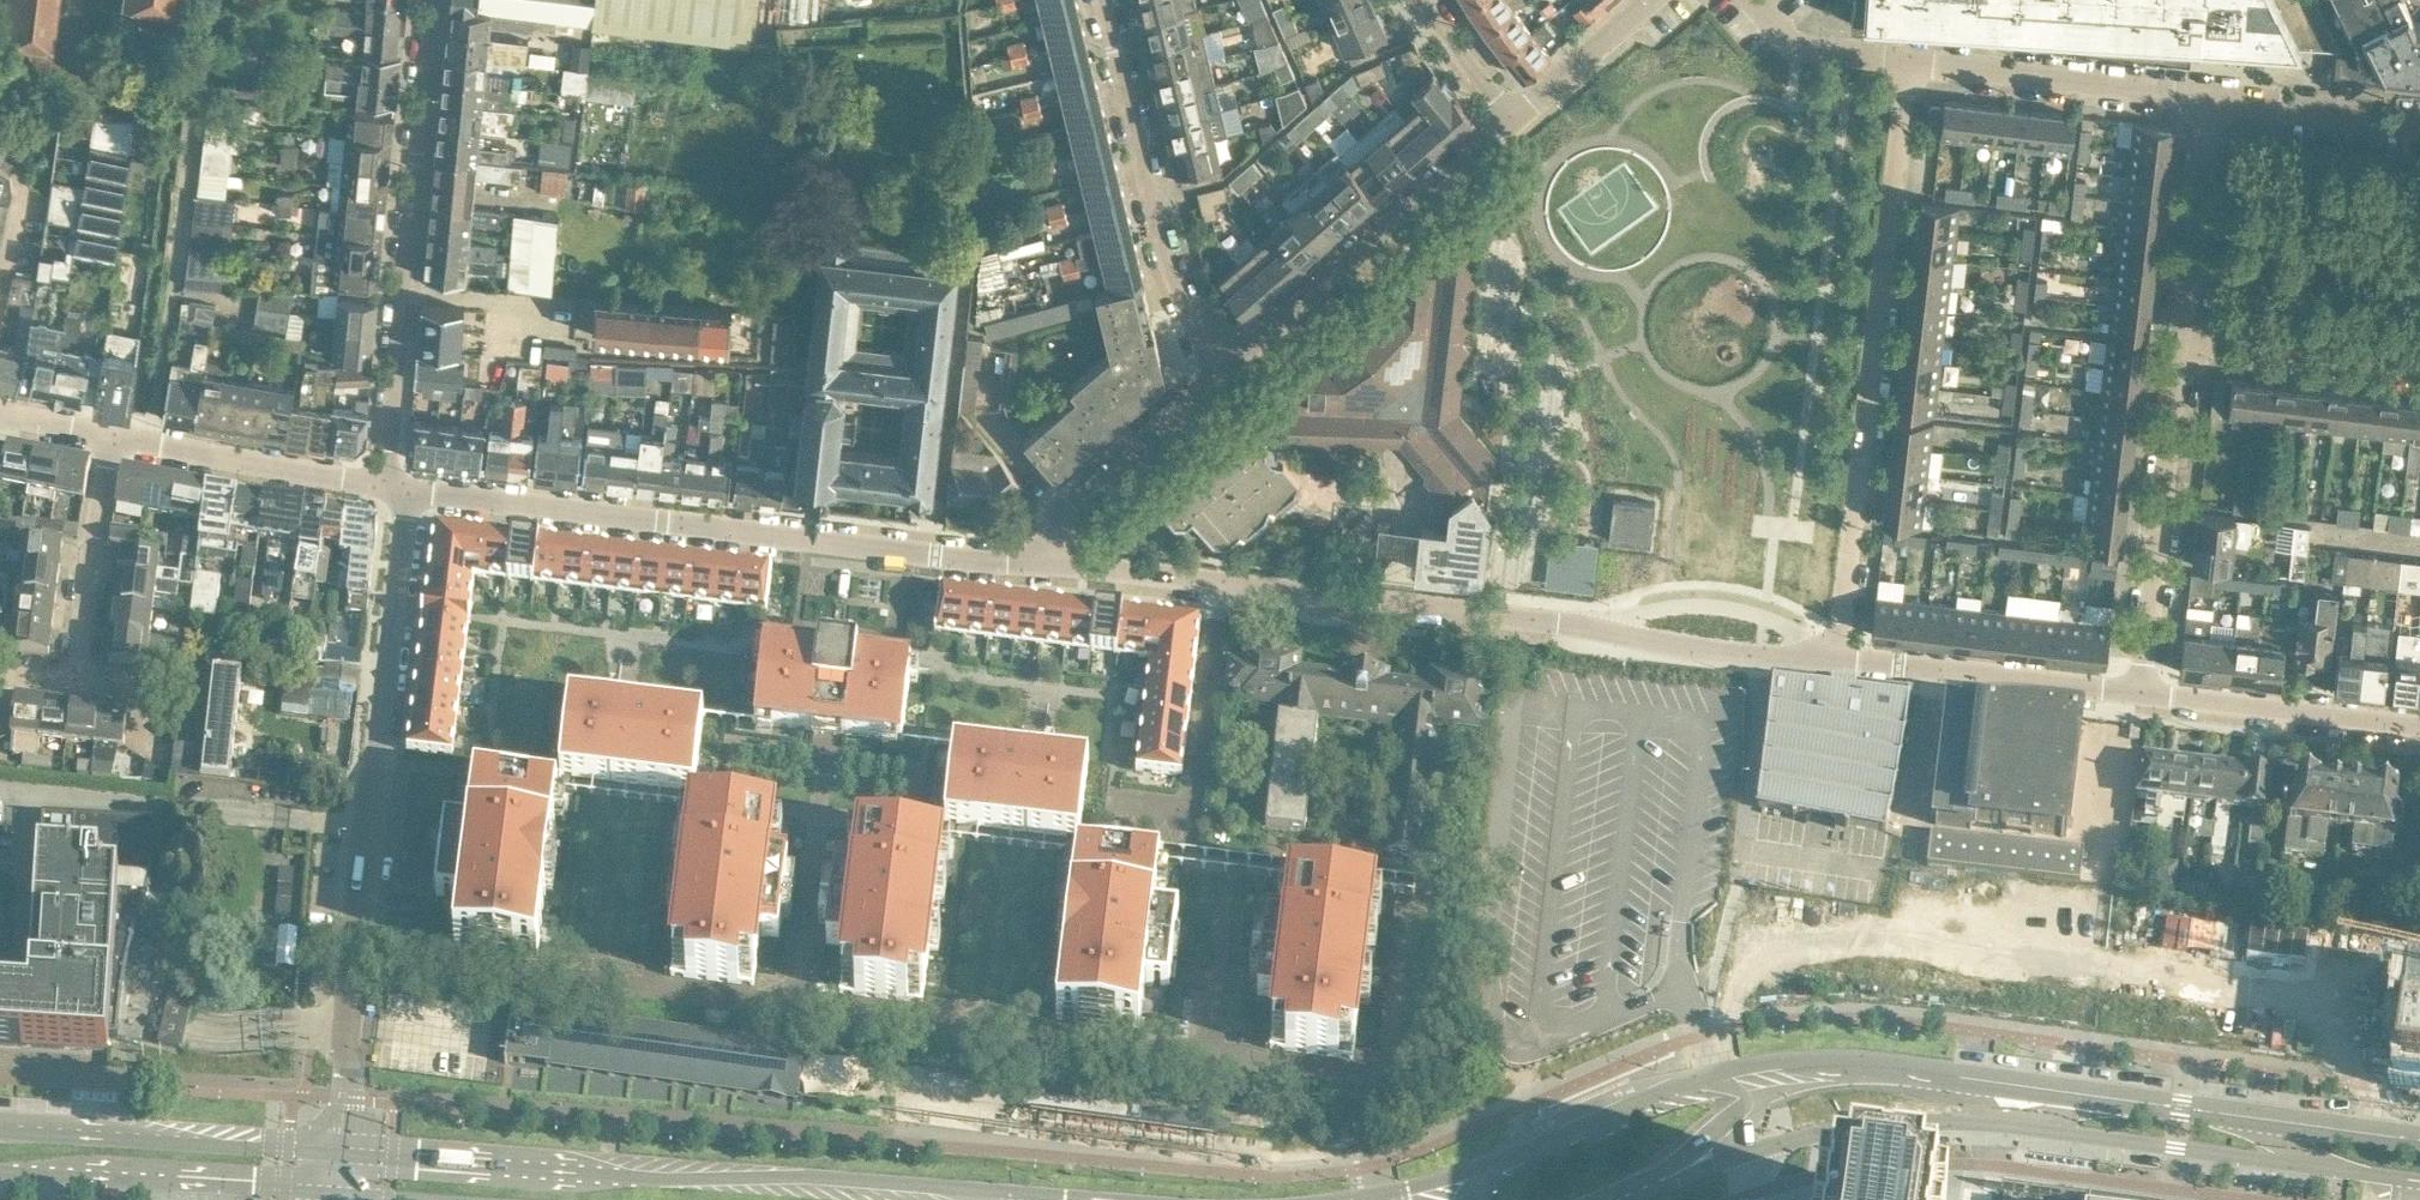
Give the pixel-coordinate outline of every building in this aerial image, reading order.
[(5,33),(53,39),(58,0),(10,0),(5,33)] [(329,18),(364,22),(404,26),(406,2),(385,0),(366,0),(365,10),(330,7),(329,18)] [(451,6),(558,18),(749,41),(754,0),(452,0),(451,6)] [(997,2),(999,13),(1016,9),(1014,0),(1005,0),(997,2)] [(1045,19),(1079,11),(1076,0),(1040,0),(1045,19)] [(1195,0),(1136,0),(1141,20),(1197,7),(1195,0)] [(1263,0),(1258,0),(1248,4),(1254,19),(1268,12),(1263,0)] [(1322,3),(1332,27),(1375,8),(1371,0),(1329,0),(1322,3)] [(1484,28),(1512,9),(1524,0),(1475,0),(1468,5),(1484,28)] [(1612,0),(1589,0),(1599,11),(1612,0)] [(1851,21),(1897,26),(1898,19),(2189,54),(2191,36),(2194,8),(2123,0),(1853,0),(1851,21)] [(2324,17),(2316,0),(2123,0),(2194,8),(2191,36),(2327,45),(2328,31),(2331,29),(2324,17)] [(2341,9),(2324,17),(2331,29),(2328,31),(2327,45),(2335,46),(2331,77),(2419,88),(2419,0),(2336,0),(2341,9)] [(1279,22),(1294,15),(1288,1),(1273,8),(1279,22)] [(1595,15),(1584,2),(1574,10),(1585,23),(1595,15)] [(451,6),(449,26),(490,30),(490,23),(533,27),(534,26),(557,28),(558,18),(451,6)] [(1200,6),(1197,7),(1141,20),(1147,45),(1203,32),(1206,31),(1200,6)] [(1375,8),(1332,27),(1343,52),(1346,51),(1352,64),(1378,52),(1372,39),(1386,33),(1375,8)] [(1484,28),(1504,53),(1530,32),(1512,9),(1484,28)] [(1079,11),(1045,19),(1051,46),(1085,38),(1079,11)] [(1268,12),(1254,19),(1259,44),(1280,39),(1268,12)] [(1279,22),(1286,36),(1300,30),(1294,15),(1279,22)] [(329,18),(327,31),(363,35),(362,45),(361,46),(402,50),(404,26),(364,22),(329,18)] [(1538,19),(1531,25),(1534,29),(1541,23),(1538,19)] [(1530,32),(1504,53),(1524,77),(1551,53),(1541,43),(1552,33),(1542,21),(1541,23),(1534,29),(1530,32)] [(781,41),(795,40),(794,23),(779,25),(781,41)] [(449,31),(447,55),(521,63),(526,63),(529,40),(489,35),(490,30),(449,26),(449,31)] [(1153,71),(1209,57),(1203,32),(1147,45),(1153,71)] [(645,34),(643,50),(657,51),(659,36),(645,34)] [(1085,38),(1051,46),(1058,72),(1092,64),(1085,38)] [(1008,44),(1010,56),(1027,52),(1024,41),(1008,44)] [(567,42),(564,68),(588,70),(591,45),(567,42)] [(239,43),(237,67),(262,69),(265,45),(239,43)] [(1406,64),(1423,57),(1414,44),(1400,51),(1406,64)] [(176,45),(173,69),(186,70),(188,47),(176,45)] [(1269,52),(1275,67),(1290,60),(1283,46),(1269,52)] [(326,59),(325,74),(399,79),(401,55),(362,51),(360,62),(326,59)] [(1010,56),(1003,58),(1005,69),(1029,63),(1027,52),(1010,56)] [(521,63),(447,55),(444,78),(518,87),(521,63)] [(1153,71),(1159,96),(1215,82),(1209,57),(1153,71)] [(1387,72),(1381,59),(1368,64),(1374,77),(1387,72)] [(1281,81),(1296,75),(1290,60),(1275,67),(1281,81)] [(1092,64),(1058,72),(1064,99),(1098,91),(1092,64)] [(1355,70),(1342,81),(1351,92),(1362,82),(1374,77),(1368,64),(1355,70)] [(125,67),(118,66),(112,65),(110,86),(122,88),(125,67)] [(561,92),(579,94),(585,94),(588,70),(564,68),(561,92)] [(240,70),(238,94),(268,97),(270,72),(240,70)] [(588,70),(585,94),(585,97),(633,102),(636,76),(588,70)] [(1414,89),(1423,100),(1451,132),(1472,114),(1455,94),(1453,95),(1443,83),(1433,72),(1414,89)] [(399,79),(325,74),(324,88),(358,91),(357,100),(396,104),(399,79)] [(1317,75),(1306,81),(1313,98),(1323,89),(1317,75)] [(504,97),(526,100),(527,88),(518,87),(444,78),(444,80),(443,94),(442,101),(442,102),(503,109),(504,97)] [(1342,81),(1323,98),(1333,108),(1351,92),(1342,81)] [(1215,82),(1159,96),(1165,121),(1221,107),(1215,82)] [(1308,102),(1300,84),(1286,91),(1276,93),(1282,124),(1308,102)] [(1395,105),(1433,148),(1451,132),(1423,100),(1414,89),(1395,105)] [(1098,91),(1064,99),(1071,127),(1105,118),(1098,91)] [(1021,98),(1023,109),(1040,105),(1037,94),(1021,98)] [(207,116),(206,121),(239,124),(247,125),(247,118),(261,120),(262,103),(255,103),(256,101),(231,99),(229,116),(207,116)] [(1939,137),(1940,137),(1966,140),(1970,102),(1944,99),(1943,105),(1939,137)] [(439,126),(480,130),(507,133),(508,122),(515,123),(516,110),(503,109),(442,102),(440,118),(439,126)] [(1997,105),(1970,102),(1966,140),(1992,143),(1997,105)] [(1317,103),(1305,114),(1315,125),(1326,114),(1317,103)] [(1924,135),(1939,137),(1943,105),(1928,103),(1924,135)] [(1040,105),(1023,109),(1025,120),(1042,117),(1040,105)] [(1377,121),(1414,164),(1433,148),(1395,105),(1377,121)] [(1992,143),(2018,146),(2023,108),(1997,105),(1992,143)] [(1171,146),(1213,136),(1227,133),(1221,107),(1165,121),(1171,146)] [(2049,111),(2023,108),(2018,146),(2044,149),(2049,111)] [(395,115),(350,110),(348,135),(391,140),(393,123),(394,123),(395,115)] [(2071,153),(2075,115),(2049,111),(2044,149),(2070,153),(2071,153)] [(38,270),(38,271),(71,276),(72,275),(75,252),(119,259),(131,168),(134,144),(137,116),(95,114),(85,182),(60,178),(58,193),(82,197),(79,222),(71,220),(66,255),(42,251),(40,251),(38,270)] [(1305,114),(1293,124),(1303,135),(1315,125),(1305,114)] [(574,141),(576,117),(565,116),(563,140),(574,141)] [(1105,118),(1071,127),(1077,154),(1111,145),(1105,118)] [(1264,141),(1278,128),(1271,120),(1259,124),(1264,141)] [(239,124),(206,121),(203,147),(232,150),(232,149),(237,149),(239,124)] [(1377,121),(1358,137),(1396,181),(1414,164),(1377,121)] [(2130,148),(2168,152),(2171,126),(2133,122),(2130,148)] [(439,126),(437,155),(478,159),(478,154),(511,157),(512,144),(506,143),(507,133),(480,130),(439,126)] [(2081,127),(2079,142),(2090,143),(2092,128),(2081,127)] [(12,139),(0,131),(0,158),(12,139)] [(391,140),(348,135),(345,161),(390,165),(391,156),(390,156),(391,140)] [(1280,135),(1268,146),(1278,157),(1290,146),(1280,135)] [(1213,136),(1171,146),(1178,172),(1192,169),(1195,183),(1223,176),(1213,136)] [(1340,153),(1377,197),(1396,181),(1358,137),(1340,153)] [(574,141),(563,140),(542,138),(540,160),(571,163),(574,141)] [(767,140),(764,159),(779,160),(781,141),(767,140)] [(2088,158),(2090,143),(2079,142),(2077,157),(2088,158)] [(134,144),(131,168),(147,170),(150,146),(134,144)] [(1111,145),(1077,154),(1084,181),(1118,173),(1111,145)] [(1268,146),(1256,156),(1266,167),(1278,157),(1268,146)] [(203,147),(200,171),(228,174),(228,173),(230,173),(232,150),(203,147)] [(1032,152),(1035,163),(1052,160),(1049,148),(1032,152)] [(2165,178),(2168,152),(2130,148),(2127,174),(2165,178)] [(1377,197),(1340,153),(1337,150),(1319,166),(1356,210),(1374,194),(1377,197)] [(297,166),(298,156),(283,155),(282,165),(297,166)] [(437,155),(433,191),(474,195),(476,174),(520,179),(522,164),(478,159),(437,155)] [(1054,171),(1052,160),(1035,163),(1037,174),(1054,171)] [(1252,160),(1241,170),(1250,181),(1262,171),(1252,160)] [(345,161),(343,185),(387,189),(388,172),(390,172),(390,165),(345,161)] [(11,198),(13,186),(12,172),(0,164),(0,196),(11,198)] [(542,165),(540,190),(566,192),(568,168),(542,165)] [(1338,226),(1356,210),(1319,166),(1300,182),(1338,226)] [(1241,170),(1229,181),(1238,192),(1250,181),(1241,170)] [(226,198),(228,174),(200,171),(197,195),(226,198)] [(1118,173),(1084,181),(1090,208),(1124,199),(1118,173)] [(2124,200),(2162,204),(2165,178),(2127,174),(2124,200)] [(2073,194),(2084,195),(2085,179),(2075,178),(2073,194)] [(629,179),(626,208),(643,210),(645,181),(629,179)] [(1319,242),(1338,226),(1300,182),(1282,198),(1319,242)] [(1228,198),(1225,183),(1197,190),(1200,204),(1214,201),(1215,201),(1228,198)] [(331,196),(329,208),(386,213),(386,205),(385,205),(387,189),(343,185),(342,197),(331,196)] [(1959,198),(1960,187),(1946,185),(1945,197),(1959,198)] [(1976,189),(1960,187),(1959,198),(1974,200),(1976,189)] [(430,227),(471,231),(472,223),(498,225),(500,208),(473,205),(474,195),(433,191),(430,227)] [(1997,191),(1996,203),(2011,205),(2013,193),(1997,191)] [(278,192),(277,203),(293,204),(294,194),(278,192)] [(2028,195),(2013,193),(2011,205),(2027,206),(2028,195)] [(2073,194),(2071,209),(2082,210),(2083,205),(2098,207),(2099,197),(2084,195),(2073,194)] [(197,195),(194,219),(223,222),(233,223),(236,199),(226,198),(197,195)] [(11,198),(0,196),(0,251),(11,198)] [(1282,198),(1263,214),(1303,261),(1304,260),(1302,257),(1319,242),(1282,198)] [(2049,198),(2048,209),(2064,211),(2065,199),(2049,198)] [(1124,199),(1090,208),(1097,235),(1131,227),(1124,199)] [(2159,230),(2162,204),(2124,200),(2121,226),(2159,230)] [(1218,215),(1215,201),(1214,201),(1200,204),(1201,209),(1204,219),(1218,215)] [(1918,227),(1956,232),(1960,206),(1921,201),(1918,227)] [(1046,206),(1049,218),(1065,214),(1063,202),(1046,206)] [(292,214),(293,204),(277,203),(276,213),(292,214)] [(320,208),(317,231),(382,237),(383,221),(385,221),(386,213),(329,208),(320,207),(319,207),(319,208),(320,208)] [(515,213),(509,287),(552,290),(558,217),(515,213)] [(1065,214),(1049,218),(1051,228),(1068,225),(1065,214)] [(1285,277),(1303,261),(1263,214),(1263,215),(1273,225),(1272,226),(1274,229),(1257,244),(1285,277)] [(191,243),(215,246),(220,246),(223,222),(194,219),(191,243)] [(794,406),(792,425),(801,426),(796,465),(792,464),(792,471),(785,470),(781,504),(805,507),(806,496),(808,495),(819,496),(821,499),(823,497),(821,495),(822,490),(823,491),(824,491),(825,491),(826,491),(827,490),(828,490),(828,489),(828,488),(829,488),(829,487),(829,486),(829,485),(828,484),(834,485),(835,487),(837,485),(835,484),(911,493),(909,503),(928,505),(929,497),(930,497),(930,495),(933,495),(948,360),(959,269),(961,255),(856,242),(857,234),(854,226),(847,221),(837,220),(830,223),(825,230),(822,252),(809,358),(799,357),(797,368),(796,377),(789,377),(789,382),(786,405),(794,406)] [(1481,220),(1480,234),(1496,236),(1498,222),(1481,220)] [(2023,225),(2021,239),(2033,241),(2035,226),(2023,225)] [(2118,252),(2156,256),(2159,230),(2121,226),(2118,252)] [(428,240),(427,249),(495,256),(496,255),(497,255),(498,246),(470,243),(471,231),(430,227),(429,232),(428,240)] [(1085,255),(1077,257),(1080,268),(1104,262),(1138,254),(1131,227),(1097,235),(1081,239),(1085,255)] [(1956,232),(1918,227),(1915,253),(1953,258),(1956,232)] [(2042,227),(2040,243),(2051,244),(2053,229),(2042,227)] [(315,242),(314,255),(381,262),(382,254),(380,254),(382,237),(317,231),(316,243),(315,242)] [(1248,234),(1229,250),(1238,260),(1267,293),(1285,277),(1257,244),(1248,234)] [(2094,237),(2093,249),(2102,250),(2103,238),(2094,237)] [(983,255),(979,293),(1009,286),(1001,259),(1046,247),(1044,238),(983,255)] [(2019,255),(2031,256),(2033,241),(2021,239),(2019,255)] [(191,243),(185,287),(226,290),(228,271),(212,269),(215,246),(191,243)] [(2049,259),(2051,244),(2040,243),(2038,258),(2049,259)] [(502,273),(504,256),(497,255),(496,255),(495,256),(427,249),(425,276),(465,280),(467,268),(502,273)] [(1493,473),(1489,469),(1494,465),(1494,455),(1478,436),(1474,435),(1474,432),(1457,411),(1460,382),(1456,377),(1468,349),(1461,341),(1463,328),(1471,324),(1466,294),(1468,287),(1475,283),(1475,277),(1471,253),(1445,250),(1438,256),(1435,274),(1413,272),(1407,277),(1404,300),(1394,310),(1393,314),(1374,313),(1339,343),(1338,359),(1333,358),(1325,365),(1306,364),(1288,380),(1294,390),(1287,396),(1283,399),(1276,406),(1263,406),(1246,422),(1245,422),(1248,427),(1237,430),(1215,449),(1217,453),(1207,456),(1186,474),(1187,479),(1178,481),(1157,500),(1158,506),(1175,525),(1186,526),(1193,520),(1214,544),(1228,545),(1240,534),(1245,536),(1266,518),(1270,509),(1274,511),(1295,492),(1300,482),(1283,463),(1276,463),(1276,442),(1277,442),(1283,438),(1284,442),(1312,443),(1318,440),(1319,443),(1347,444),(1353,441),(1354,444),(1382,445),(1388,437),(1403,438),(1403,443),(1427,471),(1426,479),(1445,500),(1439,529),(1422,527),(1421,532),(1418,558),(1424,572),(1466,577),(1481,572),(1485,539),(1488,513),(1485,508),(1489,505),(1493,473)] [(286,263),(287,253),(273,251),(271,262),(286,263)] [(2153,282),(2156,256),(2118,252),(2115,278),(2153,282)] [(1953,258),(1915,253),(1912,279),(1950,284),(1953,258)] [(1138,254),(1104,262),(1110,288),(1112,287),(1142,280),(1144,279),(1138,254)] [(377,287),(379,269),(380,269),(381,262),(314,255),(310,290),(338,290),(339,283),(377,287)] [(1077,257),(1041,265),(1043,277),(1063,272),(1080,268),(1077,257)] [(1238,260),(1219,277),(1230,289),(1228,290),(1245,311),(1267,293),(1238,260)] [(1080,268),(1063,272),(1065,283),(1082,279),(1080,268)] [(35,302),(38,277),(14,274),(8,299),(21,301),(35,302)] [(17,389),(18,389),(28,391),(32,392),(49,395),(49,396),(51,396),(55,372),(53,372),(58,346),(60,346),(64,325),(49,322),(57,278),(42,276),(38,277),(35,302),(33,319),(29,349),(28,352),(17,389)] [(2017,276),(2015,291),(2027,293),(2029,277),(2017,276)] [(2112,304),(2150,309),(2153,282),(2115,278),(2112,304)] [(1950,284),(1912,279),(1909,305),(1947,310),(1950,284)] [(2036,279),(2034,295),(2045,296),(2047,281),(2036,279)] [(1166,376),(1142,280),(1112,287),(1096,291),(1097,292),(1111,350),(1149,390),(1166,376)] [(260,290),(257,307),(291,310),(294,290),(260,290)] [(2013,307),(2025,308),(2027,293),(2015,291),(2013,307)] [(318,311),(317,323),(335,324),(371,328),(371,320),(375,320),(377,295),(376,295),(357,295),(357,297),(338,295),(337,295),(336,313),(318,311)] [(2045,296),(2034,295),(2032,310),(2043,312),(2045,296)] [(596,298),(593,334),(699,343),(702,306),(596,297),(596,298)] [(1079,312),(1075,297),(1069,298),(1073,313),(1079,312)] [(1069,298),(1063,300),(1067,315),(1073,313),(1069,298)] [(1061,316),(1067,315),(1063,300),(1057,302),(1061,316)] [(17,389),(28,352),(29,349),(33,319),(35,302),(21,301),(15,348),(0,343),(0,383),(17,389)] [(211,324),(211,322),(214,306),(192,302),(189,320),(211,324)] [(1057,302),(1051,303),(1055,318),(1061,316),(1057,302)] [(422,303),(420,326),(463,330),(465,307),(422,303)] [(1049,320),(1055,318),(1051,303),(1045,305),(1049,320)] [(2147,335),(2150,309),(2112,304),(2108,330),(2147,335)] [(55,372),(51,396),(62,398),(82,401),(82,399),(92,352),(75,349),(83,308),(68,305),(64,325),(60,346),(58,346),(53,372),(55,372)] [(977,311),(976,324),(985,321),(991,320),(997,318),(1003,316),(1000,305),(977,311)] [(1045,305),(1039,307),(1043,321),(1049,320),(1045,305)] [(1947,310),(1909,305),(1906,331),(1944,336),(1947,310)] [(702,306),(699,343),(729,345),(732,309),(732,308),(702,306)] [(287,329),(291,310),(257,307),(254,323),(287,329)] [(1037,323),(1043,321),(1039,307),(1033,308),(1037,323)] [(1033,308),(1027,310),(1031,325),(1037,323),(1033,308)] [(1025,326),(1031,325),(1027,310),(1021,311),(1025,326)] [(1021,311),(1015,313),(1019,328),(1025,326),(1021,311)] [(1013,329),(1019,328),(1015,313),(1009,315),(1013,329)] [(1009,315),(1003,316),(1007,331),(1013,329),(1009,315)] [(1001,333),(1007,331),(1003,316),(997,318),(1001,333)] [(997,318),(991,320),(995,334),(1001,333),(997,318)] [(775,320),(774,329),(789,330),(790,321),(775,320)] [(991,320),(985,321),(989,336),(995,334),(991,320)] [(211,322),(211,324),(210,333),(234,337),(236,326),(211,322)] [(371,328),(335,324),(332,360),(353,359),(353,355),(371,357),(374,336),(370,335),(371,328)] [(259,330),(236,326),(234,337),(257,341),(259,330)] [(420,326),(418,349),(461,353),(463,330),(420,326)] [(94,401),(94,404),(131,411),(139,349),(141,334),(109,328),(103,354),(94,401)] [(2011,328),(2009,343),(2021,345),(2022,329),(2011,328)] [(774,329),(774,339),(788,340),(789,330),(774,329)] [(281,333),(259,330),(257,341),(279,345),(281,333)] [(1944,336),(1906,331),(1902,357),(1941,362),(1944,336)] [(279,345),(302,348),(304,337),(281,333),(279,345)] [(980,357),(983,338),(968,336),(965,356),(980,357)] [(2146,342),(2108,337),(2105,363),(2143,368),(2146,342)] [(2029,338),(2027,354),(2038,355),(2040,340),(2029,338)] [(774,339),(773,348),(787,349),(788,340),(774,339)] [(173,360),(163,417),(162,417),(196,424),(208,357),(211,342),(197,340),(193,364),(173,360)] [(547,343),(545,352),(560,354),(561,345),(547,343)] [(2007,359),(2019,360),(2021,345),(2009,343),(2007,359)] [(562,345),(561,355),(575,357),(577,347),(562,345)] [(773,348),(772,358),(786,359),(787,349),(773,348)] [(1005,348),(1005,354),(1018,356),(1019,350),(1005,348)] [(1077,391),(1109,424),(1149,390),(1111,350),(1071,384),(1077,391)] [(92,352),(82,399),(94,401),(103,354),(92,352)] [(417,352),(415,380),(430,381),(462,384),(465,357),(417,352)] [(1017,363),(1018,356),(1005,354),(1004,362),(1017,363)] [(2036,371),(2038,355),(2027,354),(2025,369),(2036,371)] [(980,365),(980,357),(965,356),(964,363),(980,365)] [(208,357),(196,424),(218,428),(227,376),(230,361),(208,357)] [(569,362),(569,368),(591,371),(592,360),(590,359),(570,357),(569,362)] [(1941,362),(1902,357),(1899,383),(1937,388),(1941,362)] [(548,360),(546,372),(568,374),(569,368),(569,362),(548,360)] [(591,371),(590,375),(616,376),(616,361),(592,360),(591,371)] [(507,361),(506,371),(519,373),(521,363),(521,362),(507,361)] [(616,376),(616,381),(647,382),(647,374),(647,362),(617,361),(616,361),(616,376)] [(647,362),(647,374),(672,377),(673,367),(673,363),(648,362),(647,362)] [(1016,370),(1017,363),(1004,362),(1003,369),(1016,370)] [(293,402),(286,439),(306,442),(319,367),(319,363),(307,364),(301,404),(293,402)] [(519,373),(518,385),(527,387),(528,381),(539,383),(541,366),(521,363),(519,373)] [(964,363),(964,371),(979,373),(980,365),(964,363)] [(2101,389),(2140,394),(2143,368),(2105,363),(2101,389)] [(338,366),(335,389),(345,390),(346,383),(371,382),(372,364),(371,364),(338,366)] [(319,367),(306,442),(325,445),(332,408),(324,407),(331,366),(319,367)] [(714,391),(716,368),(695,366),(695,369),(692,389),(714,391)] [(772,366),(771,381),(789,382),(789,377),(796,377),(797,368),(772,366)] [(672,377),(671,387),(692,389),(695,369),(673,367),(672,377)] [(1015,377),(1016,370),(1003,369),(1002,376),(1015,377)] [(963,378),(978,380),(979,373),(964,371),(963,378)] [(747,372),(747,385),(771,385),(771,381),(771,372),(747,372)] [(227,376),(218,428),(241,431),(250,380),(227,376)] [(1015,385),(1015,377),(1002,376),(1001,383),(1015,385)] [(962,386),(977,388),(978,380),(963,378),(962,386)] [(2258,382),(2232,379),(2228,417),(2254,420),(2258,382)] [(250,380),(241,431),(263,435),(273,383),(250,380)] [(2005,380),(2003,396),(2014,397),(2016,381),(2005,380)] [(2284,385),(2258,382),(2254,420),(2280,423),(2284,385)] [(286,439),(293,402),(291,402),(294,387),(273,383),(263,435),(286,439)] [(1014,392),(1015,385),(1001,383),(1000,390),(1014,392)] [(1934,414),(1937,388),(1899,383),(1896,409),(1934,414)] [(424,384),(424,393),(439,394),(440,385),(424,384)] [(440,385),(439,394),(455,396),(456,386),(440,385)] [(467,385),(466,394),(480,396),(481,386),(467,385)] [(2310,388),(2284,385),(2280,423),(2306,426),(2310,388)] [(962,386),(961,394),(976,396),(977,388),(962,386)] [(2336,391),(2310,388),(2306,426),(2332,429),(2336,391)] [(2098,415),(2136,420),(2140,394),(2101,389),(2098,415)] [(1013,399),(1014,392),(1000,390),(1000,397),(1013,399)] [(2022,390),(2020,406),(2032,407),(2034,392),(2022,390)] [(1115,431),(1109,424),(1077,391),(1024,436),(1061,478),(1115,431)] [(2362,394),(2336,391),(2332,429),(2358,432),(2362,394)] [(960,401),(975,403),(976,396),(961,394),(960,401)] [(2388,397),(2362,394),(2358,432),(2384,435),(2388,397)] [(2003,396),(2001,411),(2013,412),(2014,397),(2003,396)] [(1012,406),(1013,399),(1000,397),(999,405),(1012,406)] [(2392,398),(2388,397),(2384,435),(2410,438),(2414,400),(2402,399),(2392,398)] [(713,430),(705,495),(728,497),(733,460),(721,459),(727,400),(713,398),(711,417),(710,430),(713,430)] [(490,430),(485,468),(486,469),(500,470),(507,471),(516,400),(505,399),(501,431),(490,430)] [(516,400),(507,471),(513,472),(526,473),(529,474),(534,435),(521,434),(525,401),(516,400)] [(539,432),(534,474),(555,477),(564,402),(551,400),(547,433),(539,432)] [(2414,400),(2410,438),(2407,457),(2405,473),(2417,475),(2418,465),(2419,465),(2419,401),(2414,400)] [(959,409),(960,409),(974,411),(975,410),(975,403),(960,401),(959,409)] [(564,402),(555,477),(578,479),(583,437),(572,436),(576,403),(564,402)] [(2030,423),(2032,407),(2020,406),(2019,421),(2030,423)] [(332,408),(325,445),(353,450),(366,440),(368,411),(345,407),(332,407),(332,408)] [(641,432),(634,486),(658,489),(666,424),(667,412),(655,411),(652,433),(641,432)] [(2095,441),(2133,446),(2136,420),(2098,415),(2095,441)] [(710,430),(711,417),(699,416),(696,437),(688,436),(687,452),(682,492),(705,495),(713,430),(710,430)] [(1895,416),(1892,443),(1930,447),(1933,421),(1895,416)] [(411,418),(407,450),(415,459),(431,461),(436,421),(411,418)] [(436,421),(431,461),(455,465),(461,424),(436,421)] [(767,422),(765,437),(757,501),(781,504),(785,470),(786,466),(772,464),(777,423),(767,422)] [(461,424),(455,465),(480,468),(485,428),(461,424)] [(666,424),(658,489),(682,492),(687,452),(674,451),(677,426),(666,424)] [(582,480),(606,483),(612,428),(589,426),(582,480)] [(606,483),(634,486),(641,432),(612,428),(606,483)] [(738,460),(733,498),(757,501),(765,437),(750,435),(748,452),(739,451),(738,460)] [(1998,440),(1996,455),(2007,456),(2009,441),(1998,440)] [(2092,467),(2130,472),(2133,446),(2095,441),(2092,467)] [(1892,443),(1889,469),(1927,473),(1930,447),(1892,443)] [(2016,443),(2014,458),(2026,459),(2028,444),(2016,443)] [(30,488),(37,451),(8,445),(0,482),(30,488)] [(956,445),(949,498),(999,505),(1023,483),(994,450),(956,445)] [(30,488),(28,498),(55,503),(57,493),(65,456),(37,451),(30,488)] [(1994,470),(2006,472),(2007,456),(1996,455),(1994,470)] [(57,493),(84,498),(91,462),(65,456),(57,493)] [(2024,475),(2026,459),(2014,458),(2012,473),(2024,475)] [(2089,493),(2127,498),(2130,472),(2092,467),(2089,493)] [(119,486),(116,505),(143,510),(150,473),(123,468),(119,486)] [(1889,469),(1886,495),(1924,500),(1927,473),(1889,469)] [(150,473),(143,510),(171,516),(178,479),(150,473)] [(178,479),(171,516),(189,519),(187,538),(184,538),(182,557),(197,559),(197,553),(200,533),(201,522),(205,484),(178,479)] [(200,533),(197,553),(228,557),(238,490),(207,485),(205,484),(201,522),(200,533)] [(238,490),(228,557),(236,558),(238,547),(243,548),(241,567),(255,569),(259,540),(265,495),(238,490)] [(1992,492),(1990,508),(2001,509),(2003,494),(1992,492)] [(2086,519),(2124,524),(2127,498),(2089,493),(2086,519)] [(2235,493),(2233,509),(2243,510),(2245,495),(2235,493)] [(302,547),(308,503),(306,503),(304,500),(297,499),(294,501),(281,498),(279,496),(272,495),(269,496),(265,496),(265,495),(259,540),(271,542),(264,600),(273,601),(274,594),(284,595),(290,545),(302,547)] [(1921,526),(1924,500),(1886,495),(1883,521),(1921,526)] [(2010,495),(2008,510),(2020,511),(2021,496),(2010,495)] [(2256,496),(2245,495),(2243,510),(2255,512),(2256,496)] [(1650,544),(1650,542),(1655,504),(1655,503),(1614,498),(1609,539),(1650,544)] [(2286,499),(2284,515),(2295,516),(2297,501),(2286,499)] [(2308,502),(2297,501),(2295,516),(2306,518),(2308,502)] [(302,547),(294,599),(314,602),(317,585),(327,506),(326,506),(326,505),(308,502),(308,503),(302,547)] [(347,510),(327,506),(317,585),(336,588),(341,557),(347,509),(347,510)] [(2338,506),(2336,521),(2347,522),(2349,507),(2338,506)] [(2360,508),(2349,507),(2347,522),(2358,524),(2360,508)] [(1990,508),(1987,534),(1998,535),(2001,509),(1990,508)] [(341,557),(353,559),(373,560),(378,520),(372,512),(347,509),(341,557)] [(2018,527),(2020,511),(2008,510),(2006,526),(2018,527)] [(2399,529),(2401,513),(2390,512),(2388,527),(2399,529)] [(2198,513),(2195,538),(2247,544),(2248,540),(2249,539),(2251,525),(2250,523),(2251,519),(2198,513)] [(2411,514),(2401,513),(2399,529),(2409,530),(2411,514)] [(33,521),(23,519),(23,522),(22,530),(32,531),(33,521)] [(2124,524),(2086,519),(2083,545),(2121,550),(2124,524)] [(8,523),(6,535),(21,537),(22,530),(23,522),(8,520),(8,523)] [(54,534),(78,537),(79,526),(55,523),(54,534)] [(434,524),(428,578),(473,584),(474,575),(488,577),(493,531),(485,530),(463,528),(434,524)] [(2295,524),(2292,549),(2307,551),(2307,546),(2310,526),(2295,524)] [(139,529),(112,526),(110,540),(137,544),(139,529)] [(1894,530),(1893,541),(1908,543),(1909,532),(1894,530)] [(493,531),(488,577),(513,580),(519,535),(493,531)] [(1926,534),(1909,532),(1908,543),(1925,545),(1926,534)] [(153,534),(152,546),(166,547),(167,536),(153,534)] [(519,535),(513,580),(538,583),(544,538),(519,535)] [(1943,547),(1961,549),(1963,538),(1944,536),(1943,547)] [(25,537),(22,566),(59,570),(63,542),(25,537)] [(544,538),(538,583),(564,586),(569,541),(544,538)] [(1980,540),(1963,538),(1961,549),(1978,551),(1980,540)] [(2248,544),(2247,544),(2195,538),(2192,564),(2230,568),(2233,543),(2248,544)] [(1598,545),(1551,539),(1545,587),(1592,593),(1598,545)] [(569,541),(564,586),(589,590),(595,544),(569,541)] [(2015,544),(1996,542),(1995,553),(2013,556),(2015,544)] [(595,544),(589,590),(614,593),(620,547),(595,544)] [(2015,544),(2013,556),(2029,557),(2030,546),(2015,544)] [(620,547),(614,593),(640,596),(645,550),(620,547)] [(158,570),(160,554),(123,549),(119,578),(179,586),(180,573),(158,570)] [(2050,549),(2049,560),(2065,562),(2067,551),(2050,549)] [(2304,577),(2307,551),(2292,549),(2289,575),(2304,577)] [(645,550),(640,596),(665,599),(671,553),(645,550)] [(2343,589),(2344,589),(2348,552),(2334,550),(2331,578),(2344,580),(2343,589)] [(2092,554),(2067,551),(2065,562),(2082,564),(2082,568),(2090,569),(2092,554)] [(2375,555),(2348,552),(2344,589),(2360,591),(2361,582),(2371,583),(2375,555)] [(671,553),(665,599),(690,602),(696,556),(671,553)] [(2092,554),(2090,569),(2101,570),(2101,566),(2117,568),(2118,557),(2092,554)] [(2401,558),(2375,555),(2371,583),(2398,586),(2401,558)] [(696,556),(690,602),(716,605),(721,559),(696,556)] [(2419,589),(2419,560),(2401,558),(2398,586),(2419,589)] [(367,615),(373,560),(353,559),(346,613),(367,615)] [(721,559),(716,605),(741,608),(747,563),(721,559)] [(7,578),(6,592),(56,598),(59,570),(22,566),(0,563),(0,577),(7,578)] [(747,563),(741,608),(766,611),(772,566),(747,563)] [(2215,593),(2217,574),(2191,571),(2189,590),(2215,593)] [(193,587),(190,615),(215,618),(220,576),(195,573),(193,587)] [(2242,577),(2217,574),(2215,593),(2216,584),(2240,587),(2242,577)] [(153,610),(155,596),(177,598),(179,586),(119,578),(116,606),(153,610)] [(423,603),(423,605),(424,605),(470,610),(472,611),(472,609),(470,608),(471,605),(473,584),(428,578),(425,602),(426,602),(426,603),(423,603)] [(2252,578),(2251,588),(2265,590),(2266,580),(2252,578)] [(237,580),(232,624),(247,627),(253,582),(237,580)] [(2280,581),(2266,580),(2265,590),(2279,592),(2280,581)] [(940,586),(935,632),(960,635),(966,589),(940,586)] [(966,589),(960,635),(985,638),(991,593),(966,589)] [(2299,614),(2294,659),(2327,663),(2336,592),(2319,589),(2315,616),(2299,614)] [(52,626),(56,598),(6,592),(4,606),(0,605),(0,620),(52,626)] [(991,593),(985,638),(1011,641),(1016,596),(991,593)] [(1871,634),(1897,637),(1902,599),(1876,595),(1871,634)] [(1016,596),(1011,641),(1036,644),(1042,599),(1016,596)] [(1042,599),(1036,644),(1061,648),(1067,602),(1042,599)] [(1897,637),(1923,640),(1928,602),(1902,599),(1897,637)] [(1067,602),(1061,648),(1087,651),(1092,605),(1067,602)] [(1923,640),(1949,643),(1954,605),(1928,602),(1923,640)] [(2084,620),(2080,658),(2106,662),(2107,654),(2112,605),(2086,602),(2085,610),(2084,620)] [(469,618),(470,610),(424,605),(423,613),(423,618),(468,623),(469,618)] [(1092,605),(1087,651),(1112,654),(1118,608),(1092,605)] [(1954,605),(1949,643),(1976,646),(1980,608),(1954,605)] [(112,634),(149,639),(153,610),(116,606),(112,634)] [(2054,655),(2080,658),(2084,620),(2085,610),(2059,607),(2058,617),(2054,655)] [(1118,608),(1112,654),(1137,657),(1143,611),(1118,608)] [(1976,646),(2002,649),(2006,611),(1980,608),(1976,646)] [(1143,611),(1137,657),(1150,658),(1149,666),(1194,672),(1201,618),(1172,615),(1150,612),(1143,611)] [(2002,649),(2028,652),(2032,614),(2006,611),(2002,649)] [(2254,680),(2261,624),(2262,614),(2250,612),(2249,624),(2236,623),(2230,677),(2254,680)] [(2179,671),(2205,674),(2212,616),(2186,613),(2179,671)] [(1250,619),(1251,616),(1247,615),(1247,616),(1246,616),(1232,615),(1232,614),(1229,614),(1229,616),(1231,616),(1229,628),(1248,630),(1249,619),(1250,619)] [(2028,652),(2054,655),(2058,617),(2032,614),(2028,652)] [(423,621),(420,647),(465,652),(468,626),(470,626),(470,624),(468,623),(423,618),(422,618),(421,620),(424,620),(424,621),(423,621)] [(14,635),(12,650),(49,655),(52,626),(0,620),(0,633),(14,635)] [(2211,620),(2205,674),(2230,677),(2236,623),(2211,620)] [(2340,633),(2333,689),(2358,692),(2366,623),(2353,621),(2351,635),(2340,633)] [(2358,692),(2386,696),(2390,656),(2386,656),(2389,625),(2366,623),(2358,692)] [(2254,680),(2280,683),(2287,627),(2261,624),(2254,680)] [(180,643),(181,629),(168,628),(167,641),(180,643)] [(328,648),(346,651),(347,638),(340,629),(331,628),(328,648)] [(248,630),(246,650),(258,651),(261,631),(248,630)] [(2414,700),(2419,645),(2419,633),(2399,631),(2396,657),(2390,656),(2386,696),(2392,697),(2394,697),(2395,697),(2407,698),(2407,699),(2414,700)] [(146,666),(149,639),(112,634),(109,662),(146,666)] [(180,643),(167,641),(165,654),(178,656),(180,643)] [(1235,702),(1238,703),(1292,709),(1291,717),(1280,716),(1266,827),(1305,832),(1319,719),(1399,729),(1383,852),(1422,857),(1437,736),(1421,734),(1423,723),(1464,728),(1481,730),(1484,706),(1489,677),(1467,674),(1468,670),(1451,667),(1451,672),(1430,670),(1428,684),(1388,679),(1389,672),(1340,667),(1340,673),(1300,669),(1301,654),(1281,652),(1282,647),(1265,645),(1264,650),(1244,647),(1242,662),(1229,660),(1224,696),(1235,697),(1235,699),(1235,702)] [(420,647),(416,672),(462,678),(465,652),(420,647)] [(326,665),(361,669),(363,653),(346,651),(328,648),(326,665)] [(764,649),(755,723),(814,730),(828,732),(843,734),(902,741),(911,667),(857,660),(858,653),(853,652),(839,651),(824,649),(819,648),(818,655),(764,649)] [(282,714),(350,721),(353,688),(359,689),(361,669),(326,665),(323,689),(286,684),(282,714)] [(1149,666),(1145,692),(1191,698),(1194,672),(1149,666)] [(201,776),(230,779),(242,673),(212,670),(201,776)] [(416,672),(413,698),(459,704),(462,678),(416,672)] [(1910,698),(1910,696),(1907,695),(1907,696),(1776,679),(1770,678),(1769,681),(1773,681),(1757,806),(1793,813),(1793,817),(1796,818),(1796,815),(1846,824),(1845,826),(1848,827),(1849,824),(1885,831),(1885,830),(1886,830),(1892,806),(1896,782),(1905,733),(1910,698)] [(1145,692),(1142,718),(1188,724),(1191,698),(1145,692)] [(37,758),(40,737),(44,700),(15,696),(11,733),(15,734),(12,754),(24,756),(22,767),(36,768),(37,758)] [(413,698),(410,724),(455,730),(459,704),(413,698)] [(695,778),(702,726),(700,726),(699,728),(687,726),(689,714),(691,715),(691,713),(606,702),(581,699),(581,701),(583,701),(581,713),(569,712),(570,710),(568,710),(561,762),(563,762),(563,760),(575,762),(574,773),(572,773),(572,775),(682,789),(682,787),(680,787),(682,775),(693,776),(693,778),(695,778)] [(72,703),(44,700),(40,737),(67,740),(72,703)] [(1948,704),(1934,823),(1971,827),(1971,826),(2001,829),(2007,830),(2007,829),(2029,832),(2029,833),(2036,833),(2058,835),(2058,836),(2066,837),(2067,830),(2066,830),(2068,816),(2068,812),(2069,812),(2070,808),(2069,808),(2071,790),(2072,790),(2072,787),(2072,786),(2074,768),(2075,765),(2074,764),(2076,746),(2077,746),(2077,743),(2077,738),(2078,728),(2079,724),(2080,724),(2080,719),(2080,718),(2072,717),(2072,718),(2050,715),(2044,714),(2021,712),(2021,711),(2015,710),(2015,711),(1992,708),(1985,707),(1986,705),(1948,701),(1948,704)] [(67,740),(94,744),(99,706),(72,703),(67,740)] [(119,747),(124,747),(128,710),(99,706),(94,744),(95,744),(93,763),(92,763),(90,774),(91,774),(91,775),(112,777),(119,747)] [(1142,718),(1139,744),(1185,750),(1188,724),(1142,718)] [(410,724),(407,750),(452,756),(455,730),(410,724)] [(1139,744),(1136,770),(1181,776),(1185,750),(1139,744)] [(1083,800),(1087,773),(1085,773),(1084,775),(1073,774),(1074,762),(1076,762),(1076,760),(1052,757),(966,746),(966,748),(968,749),(966,761),(955,759),(955,757),(953,757),(949,783),(946,809),(948,809),(949,808),(961,809),(959,821),(957,821),(957,823),(1067,836),(1067,834),(1065,834),(1067,822),(1078,824),(1078,825),(1080,826),(1083,800)] [(178,757),(177,771),(194,772),(195,759),(178,757)] [(2157,822),(2166,760),(2142,757),(2136,795),(2133,815),(2143,816),(2143,817),(2143,820),(2157,822)] [(37,758),(36,768),(49,770),(51,759),(37,758)] [(2184,803),(2189,804),(2194,764),(2166,760),(2157,822),(2155,834),(2169,836),(2170,822),(2182,823),(2184,803)] [(163,782),(164,774),(146,761),(144,780),(163,782)] [(90,774),(92,763),(79,762),(77,772),(90,774)] [(2194,764),(2189,804),(2201,805),(2197,839),(2211,841),(2220,767),(2194,764)] [(2229,808),(2241,810),(2246,770),(2220,767),(2211,841),(2225,842),(2229,808)] [(2263,847),(2272,773),(2246,770),(2241,810),(2252,811),(2248,845),(2263,847)] [(2340,830),(2346,784),(2320,781),(2319,780),(2314,774),(2303,773),(2297,778),(2296,778),(2293,799),(2291,799),(2291,800),(2284,804),(2282,816),(2288,823),(2284,856),(2304,859),(2304,854),(2323,857),(2326,829),(2340,830)] [(539,942),(558,789),(558,788),(476,778),(470,825),(463,824),(446,822),(443,844),(450,845),(448,859),(441,858),(441,861),(436,897),(440,897),(460,900),(457,931),(456,936),(455,946),(478,949),(478,947),(479,942),(515,946),(515,951),(514,951),(514,954),(537,957),(539,945),(539,942)] [(2346,784),(2340,830),(2354,832),(2351,854),(2356,855),(2355,861),(2364,862),(2364,856),(2369,856),(2370,854),(2390,856),(2392,835),(2401,830),(2402,819),(2397,813),(2397,812),(2394,812),(2397,791),(2397,790),(2396,790),(2391,783),(2380,781),(2380,782),(2374,787),(2364,786),(2346,784)] [(684,977),(741,984),(739,983),(740,970),(755,972),(755,973),(755,972),(756,968),(760,936),(777,938),(779,938),(781,924),(782,922),(780,922),(780,923),(779,922),(781,904),(782,905),(784,905),(784,904),(783,904),(788,864),(769,862),(775,815),(692,805),(673,959),(673,961),(673,963),(673,962),(688,964),(686,977),(684,977)] [(108,1051),(110,1036),(118,1036),(119,1021),(122,998),(126,974),(131,951),(137,928),(144,905),(152,883),(156,821),(43,814),(31,999),(0,997),(0,1046),(22,1048),(22,1046),(108,1051)] [(876,998),(910,1002),(910,1001),(908,1001),(909,988),(924,989),(924,991),(924,989),(942,840),(941,840),(860,830),(855,872),(836,870),(831,909),(830,909),(830,911),(831,911),(832,911),(830,929),(829,929),(829,928),(828,928),(828,929),(826,944),(828,944),(846,947),(842,979),(841,981),(842,981),(842,979),(856,981),(855,995),(853,994),(853,995),(876,998)] [(1931,832),(1927,865),(2079,883),(2083,850),(1931,832)] [(1057,1020),(1080,1023),(1081,1016),(1117,1020),(1116,1028),(1139,1031),(1145,984),(1169,987),(1170,982),(1178,912),(1154,909),(1160,862),(1079,852),(1077,852),(1077,853),(1058,1005),(1058,1009),(1057,1020)] [(2120,871),(2116,885),(2147,891),(2148,876),(2120,871)] [(1274,1021),(1272,1037),(1275,1037),(1275,1035),(1287,1037),(1286,1048),(1283,1048),(1283,1051),(1317,1055),(1340,1058),(1341,1055),(1338,1055),(1339,1043),(1352,1045),(1351,1046),(1354,1047),(1355,1046),(1355,1043),(1374,889),(1374,888),(1291,878),(1285,925),(1266,923),(1262,962),(1261,962),(1261,964),(1262,964),(1263,964),(1261,982),(1260,981),(1259,981),(1258,982),(1259,982),(1258,992),(1257,997),(1259,998),(1276,1000),(1274,1021)] [(2151,878),(2150,889),(2173,891),(2174,881),(2151,878)] [(2258,880),(2254,910),(2273,913),(2277,882),(2258,880)] [(2179,886),(2177,896),(2202,901),(2204,891),(2179,886)] [(2211,887),(2209,900),(2229,903),(2231,890),(2211,887)] [(2370,965),(2368,1008),(2393,1010),(2395,966),(2370,965)] [(2403,1080),(2419,1083),(2419,985),(2417,985),(2416,985),(2403,1080)] [(797,1047),(775,1044),(737,1038),(727,1037),(515,1008),(507,1060),(680,1084),(688,1085),(723,1090),(731,1091),(795,1100),(797,1100),(798,1097),(797,1097),(804,1051),(805,1048),(797,1047)]
